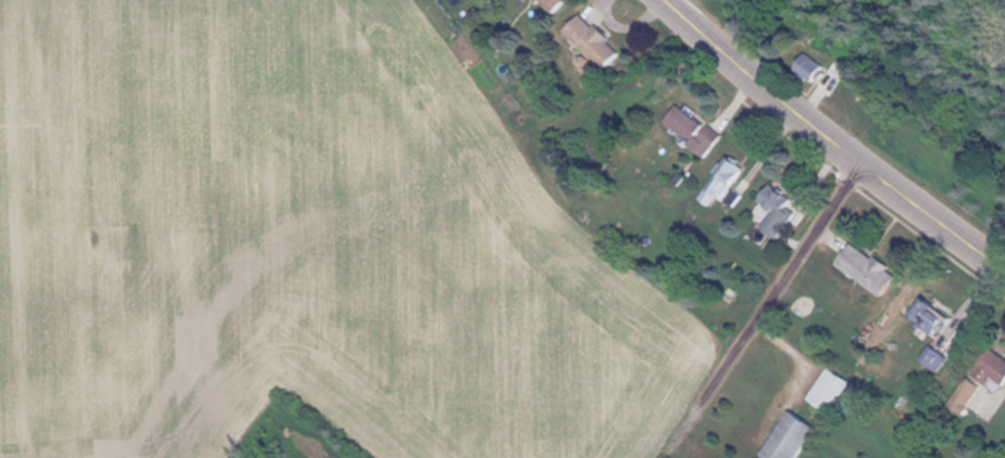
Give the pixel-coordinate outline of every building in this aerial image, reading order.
[(577,0),(544,0),(560,17),(577,0)] [(573,33),(615,68),(631,50),(589,14),(573,33)] [(839,91),(851,76),(818,51),(807,67),(839,91)] [(702,136),(719,150),(729,138),(686,102),(671,120),(689,134),(685,139),(693,146),(702,136)] [(720,205),(725,196),(740,204),(747,192),(742,189),(755,166),(735,154),(708,198),(720,205)] [(788,235),(801,209),(799,208),(804,198),(776,183),(767,199),(780,206),(770,225),(788,235)] [(906,273),(859,239),(842,262),(890,296),(906,273)] [(919,314),(930,323),(946,304),(935,295),(919,314)] [(1000,347),(980,372),(998,387),(1004,378),(1004,351),(1000,347)] [(816,400),(840,412),(858,378),(834,366),(816,400)] [(974,375),(957,403),(973,413),(991,384),(974,375)] [(825,423),(797,407),(769,457),(806,457),(825,423)]
